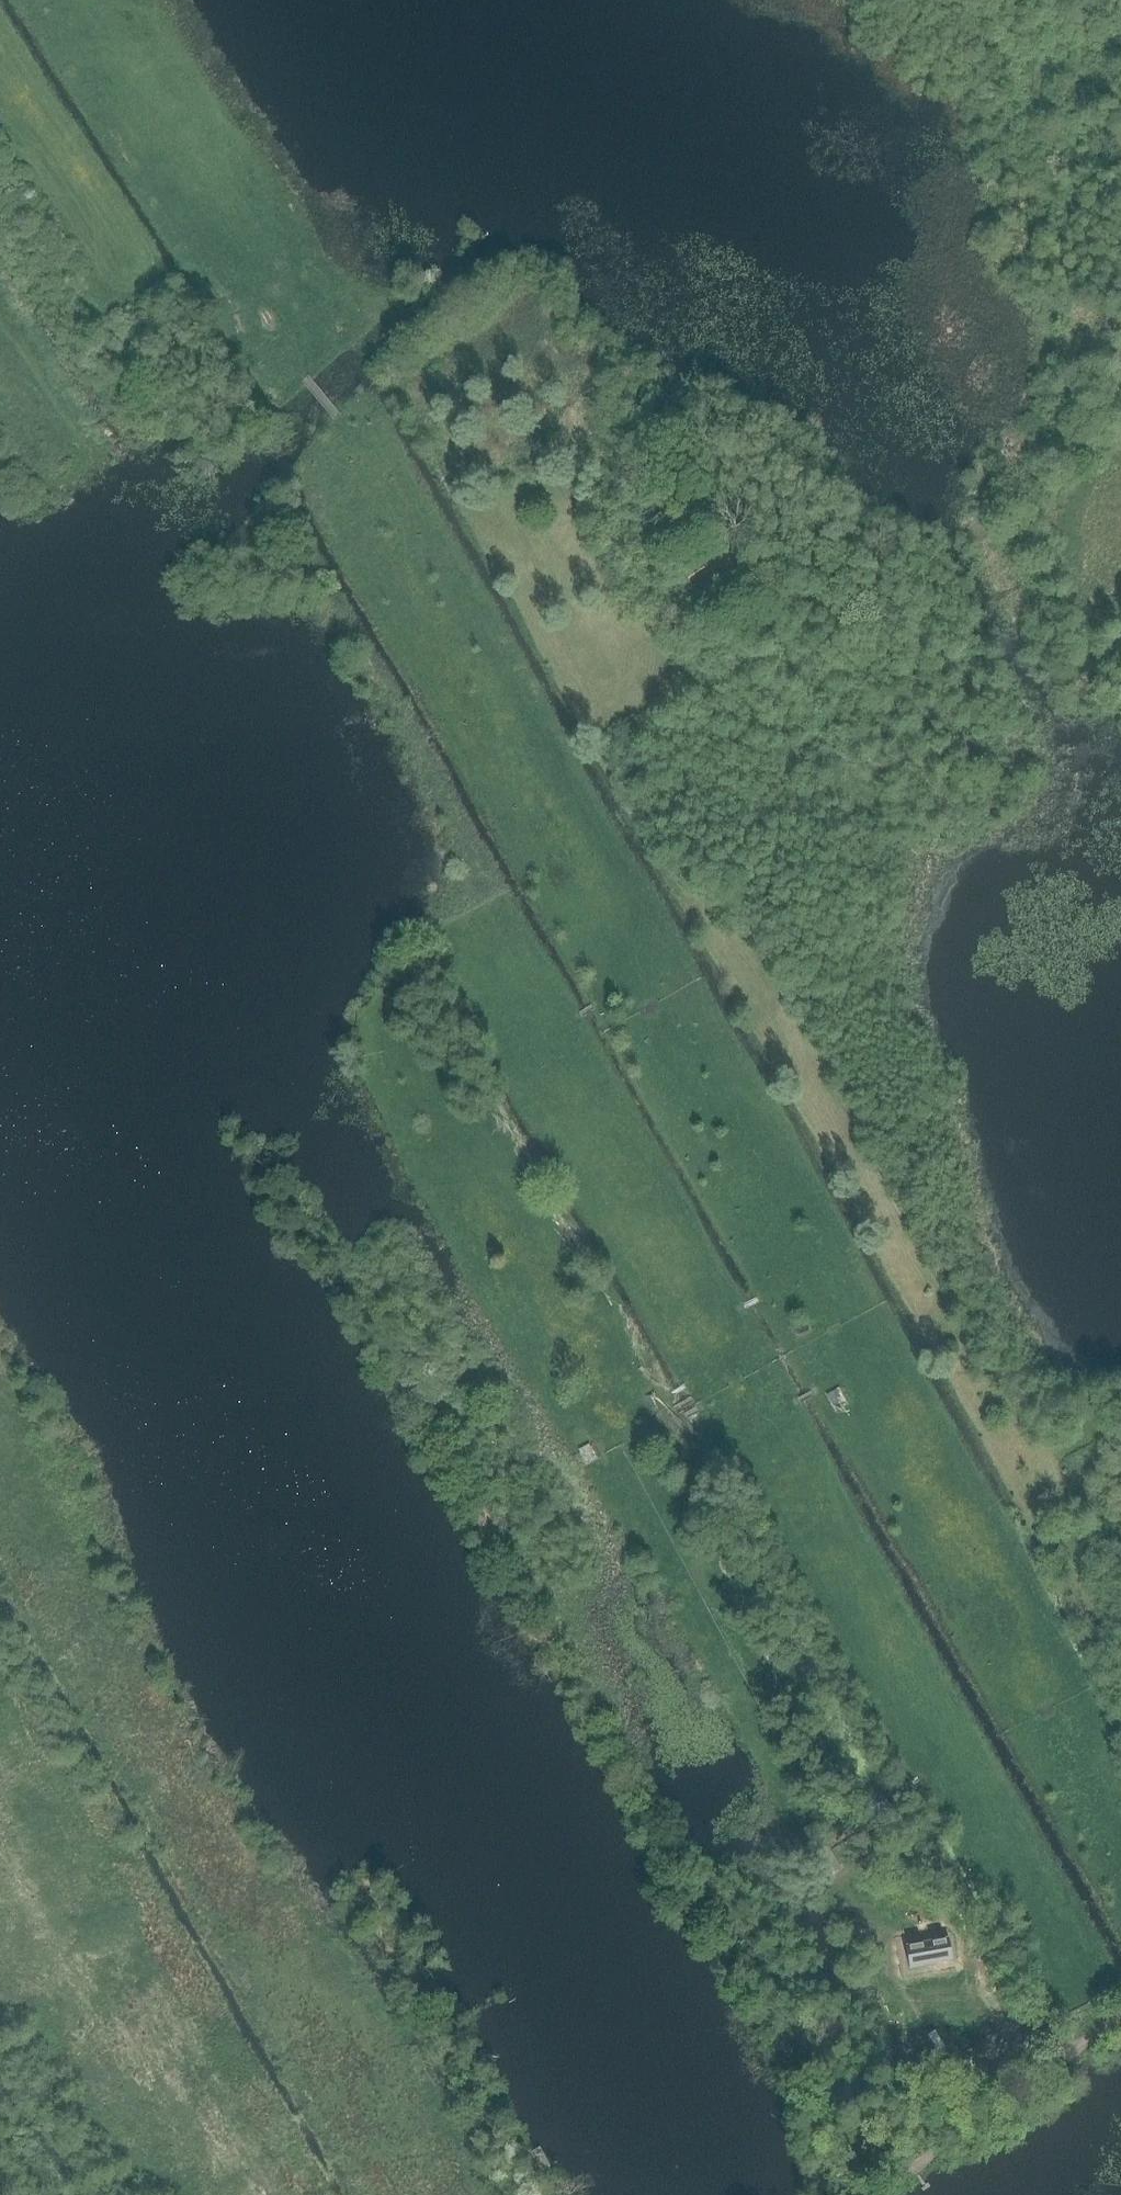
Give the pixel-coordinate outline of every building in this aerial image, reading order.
[(591,1462),(603,1456),(595,1440),(583,1446),(591,1462)] [(948,1940),(904,1947),(908,1971),(951,1964),(948,1940)]
